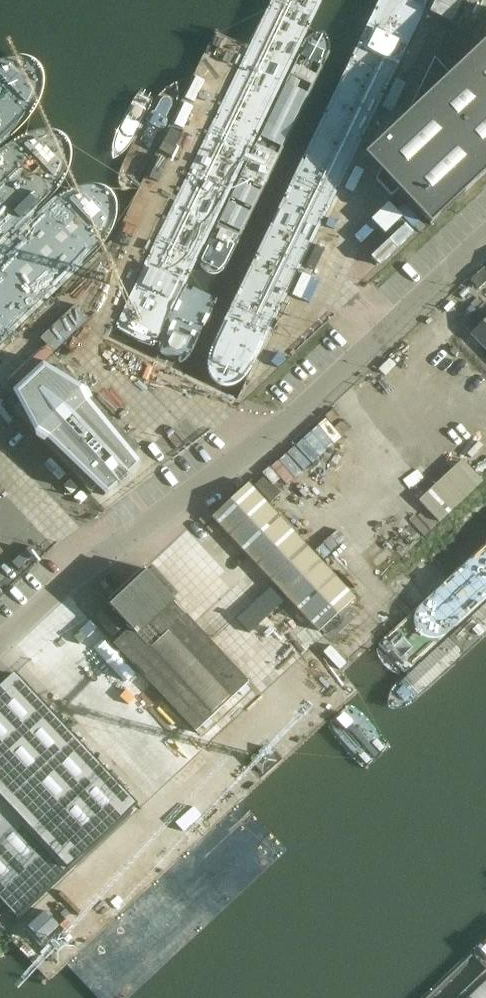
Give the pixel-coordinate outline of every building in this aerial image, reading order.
[(375,182),(391,199),(398,192),(431,226),(485,174),(485,42),(449,77),(434,60),(375,182)] [(176,135),(166,158),(177,163),(187,141),(176,135)] [(306,265),(293,291),(304,297),(317,270),(306,265)] [(471,336),(485,351),(485,322),(471,336)] [(103,496),(107,494),(136,467),(139,463),(137,463),(136,464),(130,458),(138,451),(60,366),(12,411),(91,495),(98,488),(104,494),(103,495),(103,496)] [(419,501),(440,522),(483,482),(463,460),(419,501)] [(212,517),(226,532),(319,631),(355,598),(248,484),(212,517)] [(107,603),(130,628),(137,635),(174,601),(144,569),(107,603)] [(196,733),(250,682),(174,601),(137,635),(130,628),(113,644),(196,733)] [(106,607),(94,618),(112,637),(124,626),(106,607)] [(15,918),(66,871),(136,806),(14,676),(0,689),(0,901),(15,918)] [(215,716),(198,732),(205,740),(222,724),(215,716)]
